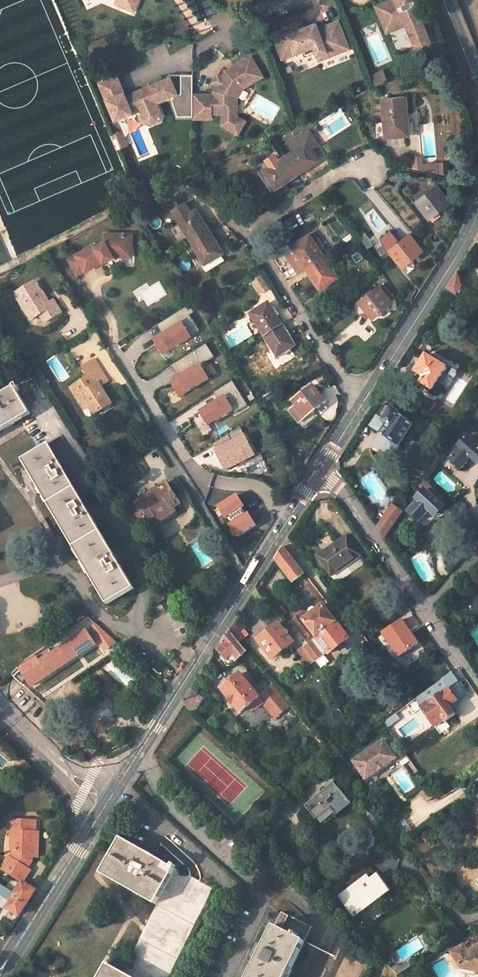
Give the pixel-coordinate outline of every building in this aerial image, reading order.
[(118,5),(133,11),(138,0),(120,0),(118,5)] [(376,6),(387,32),(407,24),(416,47),(431,41),(415,0),(390,0),(376,6)] [(338,20),(332,22),(342,50),(348,48),(338,20)] [(297,22),(271,32),(279,52),(291,47),(293,53),(302,49),(304,54),(314,50),(316,54),(330,49),(332,54),(342,50),(332,22),(317,27),(315,22),(303,26),(299,28),(297,22)] [(291,47),(279,52),(281,57),(293,53),(291,47)] [(330,49),(316,54),(318,59),(332,54),(330,49)] [(192,94),(192,117),(211,116),(211,111),(222,111),(222,108),(231,108),(233,104),(233,96),(236,96),(242,87),(240,84),(250,78),(249,75),(259,69),(250,54),(224,70),(221,76),(220,75),(215,84),(216,85),(213,91),(213,94),(192,94)] [(250,78),(240,84),(242,87),(262,75),(259,69),(249,75),(250,78)] [(382,71),(370,77),(374,87),(387,81),(382,71)] [(220,75),(217,74),(212,83),(215,84),(220,75)] [(116,76),(99,83),(115,119),(139,109),(144,122),(149,125),(159,120),(161,116),(155,102),(176,94),(169,77),(125,96),(116,76)] [(240,136),(247,121),(236,116),(236,96),(233,96),(233,104),(231,108),(222,108),(222,111),(222,127),(240,136)] [(382,98),(385,136),(405,134),(404,122),(408,121),(406,96),(382,98)] [(117,150),(129,145),(123,130),(111,134),(117,150)] [(297,176),(318,162),(309,147),(295,156),(292,152),(285,157),(297,176)] [(274,171),(267,175),(277,190),(297,176),(285,157),(279,161),(275,155),(267,160),(274,171)] [(449,203),(436,186),(429,191),(431,193),(418,203),(429,218),(449,203)] [(203,227),(194,213),(192,214),(186,205),(174,213),(192,242),(209,231),(206,225),(203,227)] [(192,242),(206,265),(220,256),(212,241),(215,240),(214,238),(216,237),(212,230),(209,231),(192,242)] [(391,251),(402,265),(424,249),(410,233),(403,238),(405,241),(391,251)] [(92,245),(66,260),(75,276),(83,271),(84,272),(101,262),(102,264),(114,257),(132,257),(132,234),(105,234),(105,242),(93,248),(92,245)] [(308,238),(293,247),(307,269),(325,257),(329,255),(319,240),(312,244),(308,238)] [(326,266),(329,264),(325,257),(307,269),(320,289),(335,280),(326,266)] [(457,301),(464,291),(458,274),(445,293),(457,301)] [(36,283),(15,295),(31,322),(39,317),(44,314),(49,323),(62,316),(54,303),(49,305),(36,283)] [(375,297),(362,305),(371,319),(392,306),(381,288),(373,292),(375,297)] [(266,307),(252,316),(264,336),(282,326),(285,324),(275,309),(269,312),(266,307)] [(39,317),(44,325),(49,323),(44,314),(39,317)] [(181,318),(151,337),(162,353),(193,335),(181,318)] [(264,336),(278,359),(293,350),(284,336),(287,334),(282,326),(264,336)] [(177,375),(168,381),(179,398),(211,379),(201,364),(213,357),(206,345),(171,365),(177,375)] [(449,368),(428,355),(417,372),(421,374),(417,380),(434,391),(449,368)] [(87,406),(92,414),(109,404),(98,385),(107,380),(94,359),(81,367),(87,377),(69,388),(75,398),(80,394),(87,406)] [(10,384),(0,390),(0,428),(29,411),(10,384)] [(297,407),(288,414),(297,425),(326,403),(313,386),(307,391),(309,394),(295,404),(297,407)] [(401,415),(394,411),(401,400),(384,389),(377,400),(386,406),(379,416),(390,424),(382,436),(400,448),(414,427),(400,417),(401,415)] [(75,398),(82,410),(87,406),(80,394),(75,398)] [(224,395),(197,411),(207,426),(234,411),(224,395)] [(245,433),(214,449),(224,472),(255,456),(245,433)] [(477,468),(477,436),(477,435),(470,443),(468,441),(460,451),(462,453),(452,464),(462,473),(472,463),(477,468)] [(48,445),(23,460),(110,604),(135,589),(48,445)] [(443,504),(447,500),(425,480),(421,486),(425,490),(425,489),(443,504)] [(136,502),(151,527),(174,513),(172,509),(180,505),(168,484),(136,502)] [(425,489),(425,490),(417,499),(419,501),(409,512),(420,522),(430,511),(436,517),(445,507),(443,504),(425,489)] [(238,537),(256,525),(250,514),(248,516),(243,508),(245,507),(238,496),(219,507),(226,518),(228,517),(233,525),(231,526),(238,537)] [(385,538),(406,509),(400,505),(396,509),(393,507),(378,528),(385,538)] [(347,536),(317,557),(332,577),(361,557),(347,536)] [(274,562),(292,584),(304,574),(283,548),(274,562)] [(159,588),(151,594),(159,604),(166,597),(159,588)] [(328,604),(324,606),(337,623),(340,620),(328,604)] [(324,606),(305,621),(318,638),(337,623),(324,606)] [(343,630),(346,627),(340,620),(337,623),(343,630)] [(399,657),(419,645),(403,621),(383,633),(399,657)] [(241,644),(249,637),(237,622),(231,631),(241,644)] [(285,622),(281,626),(297,646),(301,643),(292,632),(285,622)] [(343,630),(337,623),(318,638),(314,641),(305,648),(308,651),(316,663),(329,653),(331,655),(351,640),(343,630)] [(314,641),(301,625),(292,632),(301,643),(305,648),(314,641)] [(260,642),(275,662),(295,647),(297,646),(281,626),(260,642)] [(218,651),(227,661),(234,655),(239,660),(248,653),(241,644),(231,631),(218,651)] [(99,648),(89,633),(53,656),(50,652),(41,658),(41,657),(32,664),(14,678),(22,685),(31,680),(36,687),(50,679),(51,679),(99,648)] [(295,647),(302,656),(308,651),(305,648),(301,643),(297,646),(295,647)] [(147,674),(139,683),(150,693),(159,683),(147,674)] [(241,675),(223,690),(243,713),(252,705),(257,710),(264,704),(276,719),(291,707),(275,686),(261,698),(241,675)] [(415,701),(435,728),(443,723),(444,724),(455,716),(441,695),(439,696),(434,688),(415,701)] [(195,714),(203,700),(193,691),(185,705),(195,714)] [(396,741),(388,747),(397,760),(399,763),(407,757),(396,741)] [(385,742),(354,763),(366,781),(379,772),(377,771),(383,767),(385,768),(397,760),(388,747),(385,742)] [(418,773),(413,765),(409,768),(414,776),(418,773)] [(305,806),(322,827),(336,815),(337,816),(352,804),(334,782),(305,806)] [(34,819),(15,819),(15,822),(7,822),(6,831),(11,831),(11,847),(14,847),(13,855),(11,859),(8,857),(0,869),(21,882),(29,870),(26,868),(31,861),(31,857),(36,857),(36,831),(34,831),(34,819)] [(175,868),(121,837),(101,873),(155,904),(175,868)] [(214,887),(175,868),(131,954),(170,974),(214,887)] [(386,893),(370,871),(336,895),(339,899),(341,898),(356,916),(386,893)] [(16,897),(8,909),(19,916),(35,891),(22,882),(14,895),(16,897)] [(3,909),(13,892),(0,884),(0,907),(3,909)] [(458,902),(453,896),(449,898),(454,905),(458,902)] [(304,942),(312,926),(288,915),(281,913),(274,925),(269,923),(243,976),(287,976),(304,942)] [(468,952),(464,946),(451,954),(462,970),(477,972),(477,946),(468,952)] [(101,960),(93,976),(130,976),(101,960)]
